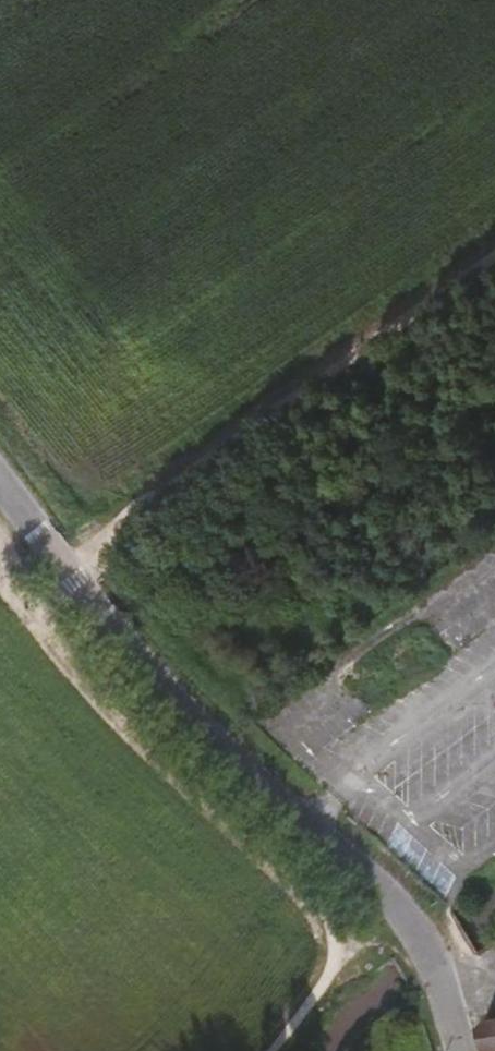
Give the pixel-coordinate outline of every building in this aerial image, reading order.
[(492,1050),(494,1050),(494,1021),(485,1023),(492,1050)]
